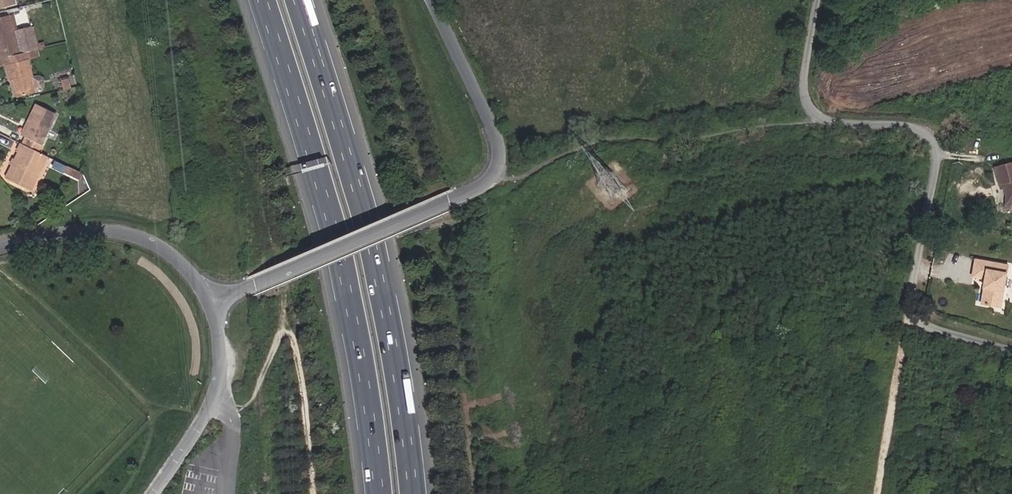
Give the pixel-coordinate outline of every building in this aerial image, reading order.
[(31,26),(12,30),(9,15),(0,17),(0,58),(29,51),(37,49),(44,47),(43,42),(35,43),(31,26)] [(39,56),(37,49),(29,51),(30,58),(39,56)] [(27,59),(30,58),(29,51),(0,58),(0,66),(4,65),(8,80),(13,79),(17,96),(40,91),(41,90),(42,88),(43,86),(43,83),(43,80),(42,78),(41,76),(39,76),(37,75),(31,76),(27,59)] [(17,96),(13,79),(8,80),(13,97),(17,96)] [(40,144),(55,114),(36,104),(20,135),(25,137),(21,144),(38,153),(42,145),(40,144)] [(37,173),(45,156),(38,153),(21,144),(4,178),(24,188),(32,171),(37,173)] [(64,169),(65,165),(52,159),(51,163),(64,169)] [(995,167),(1000,185),(1003,184),(1004,189),(1007,197),(1011,199),(1011,163),(995,167)] [(79,179),(82,173),(66,166),(63,172),(79,179)] [(29,190),(37,173),(32,171),(24,188),(29,190)] [(1002,302),(1008,265),(976,259),(973,276),(986,279),(981,304),(994,306),(995,301),(1002,302)]
